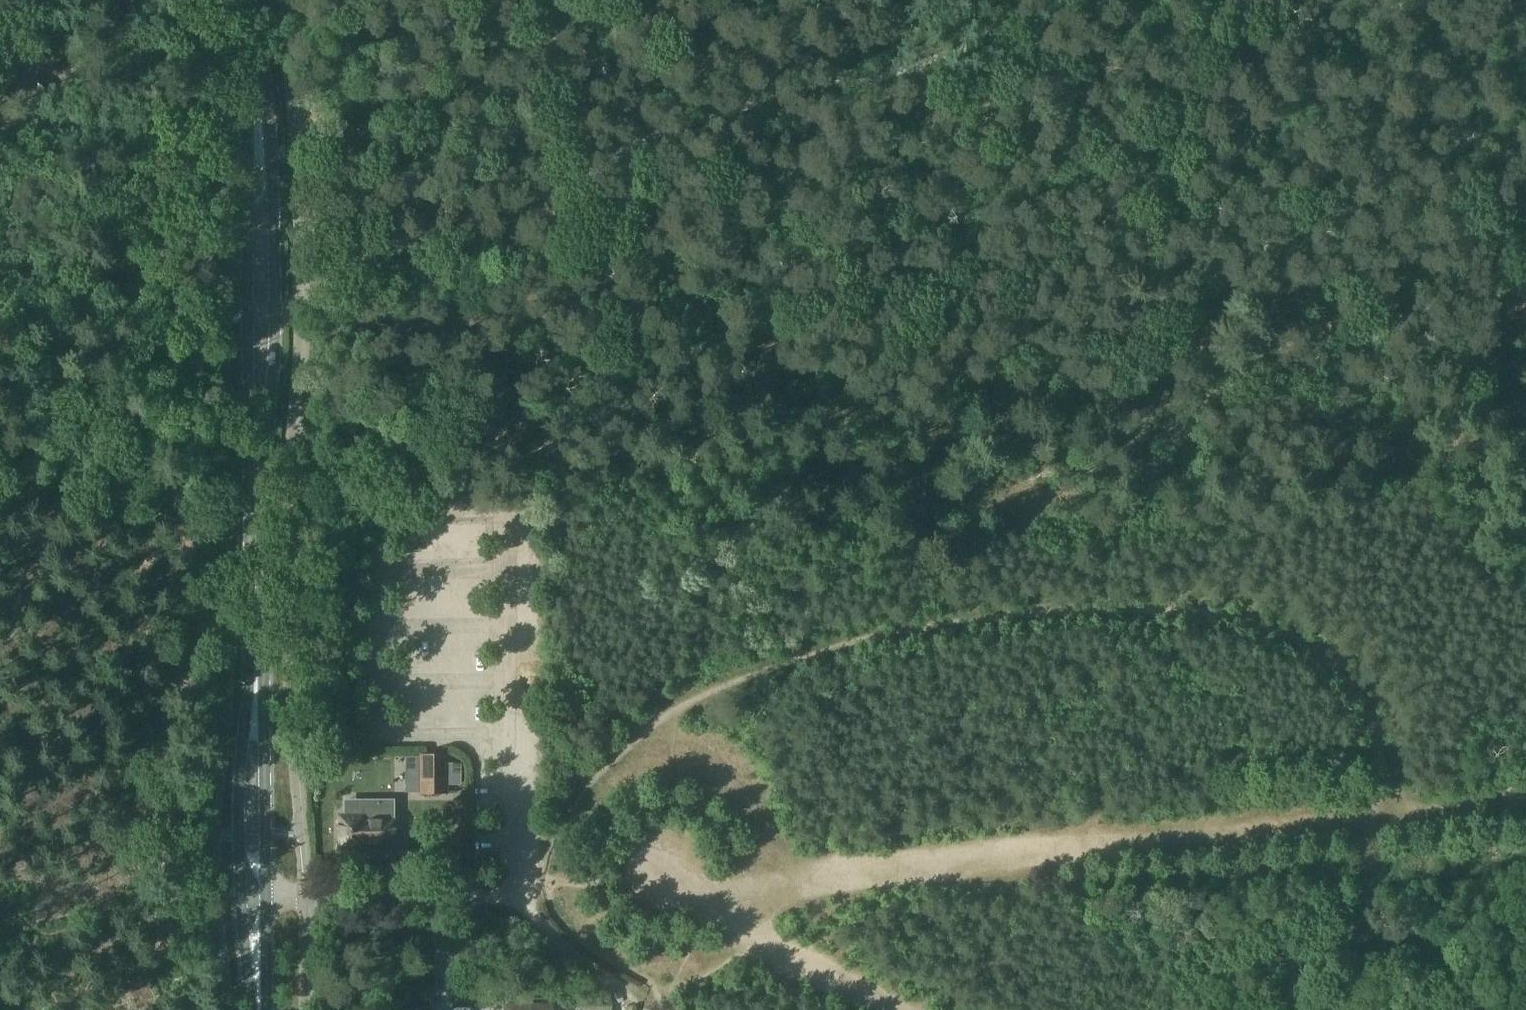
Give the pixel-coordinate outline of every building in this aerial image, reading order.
[(448,754),(421,754),(421,756),(421,792),(421,793),(424,793),(448,793),(448,785),(462,785),(462,762),(448,762),(448,754)] [(396,844),(396,820),(394,820),(394,801),(363,801),(363,815),(340,815),(340,849),(364,849),(364,844),(396,844)]
